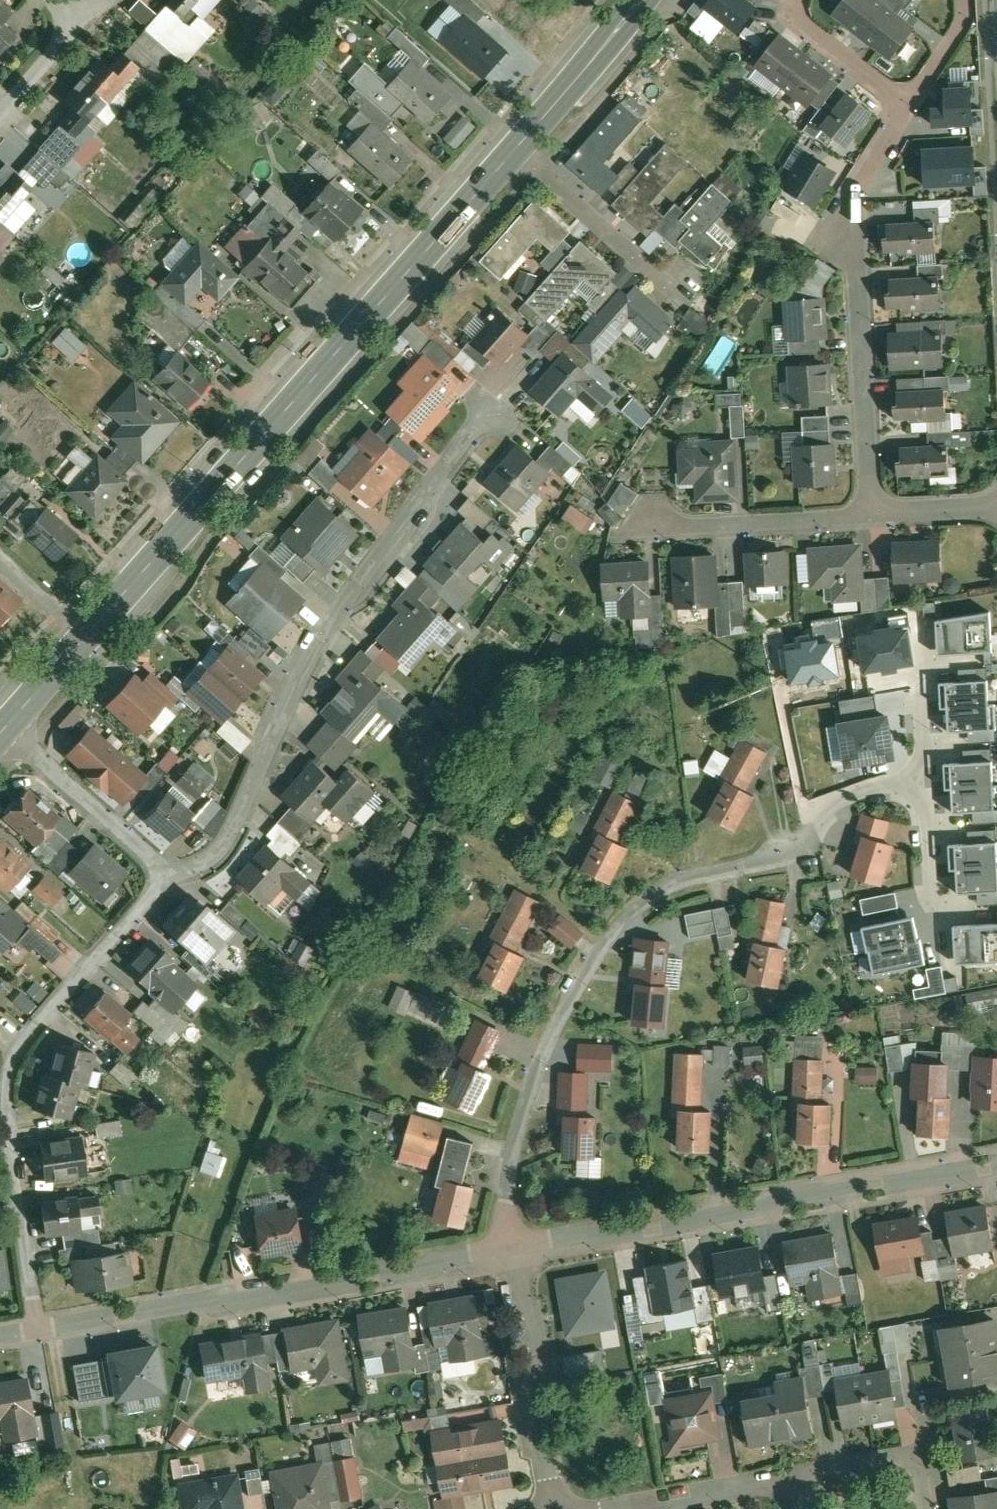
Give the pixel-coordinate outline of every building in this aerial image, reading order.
[(149,11),(136,0),(131,0),(122,10),(138,23),(149,11)] [(146,28),(183,61),(213,28),(202,18),(219,0),(171,0),(146,28)] [(476,0),(456,0),(480,21),(489,12),(476,0)] [(690,11),(700,18),(708,7),(713,0),(698,0),(690,11)] [(751,0),(713,0),(708,7),(738,31),(758,6),(751,0)] [(862,35),(885,7),(876,0),(846,0),(835,14),(862,35)] [(885,7),(913,29),(920,19),(907,9),(896,0),(890,0),(885,7)] [(907,9),(914,0),(896,0),(907,9)] [(0,2),(0,47),(4,51),(17,38),(2,24),(12,14),(0,2)] [(885,7),(862,35),(890,57),(913,29),(885,7)] [(509,52),(467,15),(445,40),(487,77),(509,52)] [(432,58),(397,27),(388,36),(424,67),(432,58)] [(183,61),(146,28),(126,50),(151,72),(161,61),(174,72),(183,61)] [(772,30),(759,46),(769,53),(781,37),(772,30)] [(807,56),(782,36),(781,37),(769,53),(761,62),(760,64),(785,84),(807,56)] [(769,53),(759,46),(752,55),(761,62),(769,53)] [(123,53),(109,69),(99,60),(83,79),(107,101),(130,74),(138,66),(123,53)] [(807,56),(785,84),(811,103),(832,76),(807,56)] [(390,85),(389,86),(406,101),(431,123),(452,98),(410,61),(390,85)] [(390,85),(365,63),(349,80),(358,88),(391,117),(406,101),(389,86),(390,85)] [(130,74),(107,101),(119,111),(142,85),(130,74)] [(832,76),(819,92),(829,99),(841,84),(832,76)] [(257,96),(271,104),(282,85),(269,77),(257,96)] [(107,101),(83,79),(64,99),(74,108),(50,136),(73,156),(93,133),(85,125),(107,101)] [(391,117),(358,88),(349,98),(384,129),(393,119),(391,117)] [(933,109),(934,125),(971,123),(972,123),(971,109),(970,88),(946,90),(947,108),(933,109)] [(828,101),(829,99),(819,92),(812,102),(821,109),(828,101)] [(873,112),(850,94),(838,109),(825,126),(826,127),(848,144),(873,112)] [(821,109),(806,129),(818,137),(826,127),(825,126),(838,109),(828,101),(821,109)] [(623,102),(569,164),(604,195),(611,187),(610,187),(617,179),(600,165),(619,143),(621,145),(643,120),(623,102)] [(254,103),(243,116),(257,128),(268,115),(254,103)] [(983,108),(971,109),(972,123),(971,123),(972,135),(985,134),(983,108)] [(459,114),(439,137),(452,148),(472,125),(459,114)] [(413,160),(372,124),(350,148),(392,185),(413,160)] [(73,156),(50,136),(39,148),(41,149),(62,168),(73,156)] [(621,196),(614,204),(650,236),(657,228),(655,227),(662,219),(647,205),(666,185),(668,186),(690,161),(668,142),(621,196)] [(973,147),(924,150),(926,186),(974,183),(975,183),(975,167),(973,147)] [(62,168),(41,149),(24,169),(45,188),(51,180),(62,168)] [(342,170),(318,149),(309,159),(333,180),(342,170)] [(836,172),(807,154),(787,185),(817,203),(836,172)] [(73,156),(62,168),(70,175),(72,177),(83,165),(73,156)] [(617,179),(610,187),(611,187),(621,196),(642,172),(632,162),(617,179)] [(0,171),(0,221),(31,186),(7,164),(0,171)] [(986,166),(975,167),(975,183),(974,183),(975,195),(988,194),(986,166)] [(70,175),(62,168),(51,180),(59,187),(70,175)] [(689,212),(686,215),(697,225),(683,240),(708,263),(721,247),(705,233),(715,221),(734,200),(715,183),(689,212)] [(296,206),(272,184),(262,196),(269,202),(286,217),(296,206)] [(347,201),(328,184),(305,211),(337,239),(362,210),(349,199),(347,201)] [(235,195),(247,204),(254,195),(242,185),(235,195)] [(262,196),(261,195),(252,205),(260,212),(269,202),(262,196)] [(803,214),(779,199),(773,209),(797,224),(803,214)] [(536,200),(482,261),(503,279),(525,255),(523,253),(542,233),(557,246),(564,238),(565,239),(571,232),(536,200)] [(286,217),(269,202),(260,212),(257,215),(273,230),(274,229),(289,243),(301,230),(286,217)] [(662,219),(655,227),(657,228),(667,237),(686,215),(689,212),(677,202),(662,219)] [(942,207),(917,208),(917,222),(936,221),(942,221),(942,207)] [(273,230),(257,215),(245,229),(249,232),(233,249),(248,263),(243,269),(257,282),(260,278),(293,308),(318,281),(317,280),(322,275),(315,268),(310,273),(295,260),(296,259),(285,248),(289,243),(274,229),(273,230)] [(697,225),(686,215),(667,237),(678,246),(683,240),(697,225)] [(737,241),(715,221),(705,233),(721,247),(726,242),(732,247),(737,241)] [(917,222),(889,223),(890,238),(886,238),(886,251),(902,250),(902,253),(921,252),(920,245),(938,244),(936,221),(917,222)] [(557,246),(543,262),(554,272),(575,248),(565,239),(564,238),(557,246)] [(554,272),(528,301),(550,320),(571,295),(569,293),(587,273),(603,287),(610,278),(611,279),(618,272),(582,241),(575,248),(554,272)] [(721,247),(708,263),(709,264),(710,262),(717,269),(732,247),(726,242),(721,247)] [(236,277),(199,244),(164,283),(182,299),(200,278),(220,295),(236,277)] [(945,263),(920,264),(921,277),(939,276),(939,277),(946,277),(945,263)] [(518,270),(512,289),(529,294),(535,275),(518,270)] [(921,277),(892,279),(893,293),(889,293),(889,306),(904,306),(904,309),(924,308),(923,301),(940,300),(939,277),(939,276),(921,277)] [(603,287),(589,303),(600,313),(606,307),(622,289),(611,279),(610,278),(603,287)] [(182,299),(164,283),(155,293),(197,330),(206,320),(182,299)] [(632,298),(622,289),(606,307),(615,315),(623,306),(624,307),(632,298)] [(600,313),(575,342),(593,358),(595,360),(625,327),(633,334),(644,322),(660,337),(661,338),(666,332),(675,323),(639,291),(632,298),(624,307),(623,306),(615,315),(606,307),(600,313)] [(197,330),(155,293),(136,315),(176,351),(177,350),(178,351),(197,330)] [(824,297),(787,300),(790,340),(822,337),(827,337),(824,297)] [(493,316),(489,321),(492,324),(478,339),(475,337),(464,349),(486,367),(495,357),(501,363),(519,342),(521,344),(530,335),(530,334),(500,308),(495,314),(494,313),(493,315),(493,316)] [(948,319),(923,320),(924,334),(943,333),(949,333),(948,319)] [(554,336),(540,323),(530,334),(530,335),(521,344),(535,357),(542,349),(554,336)] [(69,362),(83,346),(61,325),(46,341),(69,362)] [(554,336),(542,349),(553,359),(561,350),(571,339),(560,329),(554,336)] [(672,337),(666,332),(661,338),(660,337),(650,349),(659,357),(672,337)] [(924,334),(896,335),(896,349),(892,349),(893,366),(927,364),(927,357),(944,356),(943,333),(924,334)] [(822,337),(790,340),(791,353),(823,351),(822,337)] [(455,357),(434,339),(422,352),(427,356),(427,355),(444,370),(455,357)] [(575,342),(571,339),(561,350),(566,354),(567,353),(584,368),(593,358),(575,342)] [(178,351),(177,350),(176,351),(154,376),(189,406),(211,380),(178,351)] [(561,350),(553,359),(558,363),(534,389),(560,412),(579,391),(600,410),(613,396),(591,377),(593,376),(584,368),(567,353),(566,354),(561,350)] [(419,389),(396,414),(423,438),(442,417),(433,409),(441,399),(457,382),(444,370),(427,355),(427,356),(407,378),(419,389)] [(829,363),(793,365),(795,405),(831,403),(829,363)] [(951,374),(926,376),(927,389),(946,388),(946,390),(952,389),(951,374)] [(177,422),(135,384),(118,403),(134,417),(117,437),(122,442),(140,457),(143,460),(177,422)] [(927,389),(899,391),(900,405),(895,405),(896,418),(911,417),(911,420),(930,420),(930,413),(947,412),(946,390),(946,388),(927,389)] [(713,393),(714,405),(738,403),(738,392),(713,393)] [(629,398),(619,410),(640,427),(650,415),(629,398)] [(746,404),(732,405),(733,437),(747,436),(746,404)] [(830,414),(804,416),(805,430),(831,429),(830,414)] [(831,429),(805,430),(805,444),(832,443),(831,429)] [(410,462),(374,430),(361,444),(370,452),(346,480),(372,504),(410,462)] [(955,430),(929,432),(930,445),(950,444),(950,445),(955,445),(955,430)] [(734,441),(714,442),(714,450),(682,452),(683,472),(699,471),(701,499),(737,497),(734,441)] [(140,457),(122,442),(115,450),(133,466),(140,457)] [(576,464),(552,443),(542,454),(565,475),(576,464)] [(805,444),(803,444),(803,459),(799,459),(800,485),(835,483),(833,443),(832,443),(805,444)] [(521,444),(488,481),(518,507),(551,471),(521,444)] [(930,445),(902,446),(903,460),(899,461),(899,474),(914,473),(915,477),(933,476),(933,469),(951,468),(950,445),(950,444),(930,445)] [(133,466),(115,450),(104,462),(122,478),(133,466)] [(99,458),(70,491),(96,514),(125,481),(122,478),(104,462),(99,458)] [(343,476),(322,458),(309,473),(330,491),(343,476)] [(617,523),(633,489),(614,481),(599,515),(617,523)] [(6,482),(0,488),(0,510),(10,519),(13,522),(30,503),(6,482)] [(78,535),(36,498),(31,504),(30,503),(13,522),(10,519),(4,526),(20,541),(26,534),(56,560),(78,535)] [(356,534),(320,501),(287,537),(300,549),(318,564),(324,570),(356,534)] [(567,503),(558,517),(582,532),(591,519),(567,503)] [(465,520),(427,564),(468,600),(469,599),(457,589),(485,557),(497,567),(512,549),(494,533),(488,540),(465,520)] [(941,542),(894,545),(896,580),(942,577),(941,542)] [(288,570),(259,544),(249,555),(251,557),(264,568),(264,567),(279,580),(288,570)] [(861,547),(812,549),(814,585),(842,583),(843,598),(862,597),(864,597),(863,578),(861,547)] [(318,564),(300,549),(286,565),(303,580),(318,564)] [(784,550),(748,551),(749,558),(746,558),(747,572),(750,572),(750,585),(785,583),(784,550)] [(715,553),(676,556),(679,606),(718,604),(717,581),(715,553)] [(251,557),(229,583),(238,591),(240,589),(243,592),(264,568),(251,557)] [(649,562),(605,564),(607,596),(628,595),(630,614),(651,613),(652,613),(651,594),(649,562)] [(264,568),(243,592),(240,589),(238,591),(238,592),(241,594),(233,603),(268,635),(300,599),(279,580),(264,567),(264,568)] [(421,576),(403,597),(411,604),(381,639),(412,666),(425,651),(415,642),(426,628),(451,650),(466,633),(441,611),(439,613),(433,607),(443,595),(421,576)] [(875,577),(877,609),(891,607),(889,576),(875,577)] [(875,577),(863,578),(864,597),(862,597),(863,612),(877,609),(875,577)] [(0,578),(0,625),(1,623),(4,625),(11,617),(8,615),(23,598),(0,578)] [(744,580),(730,581),(732,607),(746,606),(744,580)] [(730,581),(717,581),(718,604),(718,608),(732,607),(730,581)] [(664,593),(651,594),(652,613),(651,613),(652,625),(666,625),(664,593)] [(732,607),(718,608),(719,635),(733,633),(732,607)] [(989,612),(938,621),(939,653),(992,649),(989,612)] [(888,616),(891,629),(893,628),(911,625),(909,613),(888,616)] [(812,620),(816,641),(822,640),(844,636),(841,616),(812,620)] [(272,645),(251,627),(239,640),(260,659),(272,645)] [(879,635),(860,638),(866,670),(884,667),(885,671),(896,669),(895,665),(913,662),(907,630),(893,633),(893,628),(891,629),(878,631),(879,635)] [(806,647),(788,650),(793,681),(811,678),(811,682),(822,681),(821,676),(838,674),(833,642),(823,644),(822,640),(816,641),(805,642),(806,647)] [(260,676),(229,648),(210,669),(241,697),(260,676)] [(346,670),(354,677),(324,711),(333,719),(355,739),(369,724),(357,715),(369,700),(396,723),(410,707),(384,684),(383,685),(377,680),(387,668),(365,648),(346,670)] [(241,697),(210,669),(192,690),(204,701),(222,718),(241,697)] [(179,696),(152,672),(142,683),(165,703),(165,704),(169,708),(179,696)] [(134,676),(110,703),(141,731),(165,704),(165,703),(142,683),(134,676)] [(988,680),(941,682),(943,708),(949,708),(950,730),(996,728),(995,704),(989,705),(988,680)] [(192,690),(189,687),(181,697),(196,710),(204,701),(192,690)] [(844,724),(879,718),(875,695),(840,701),(844,724)] [(78,704),(59,724),(68,732),(87,711),(78,704)] [(844,724),(841,724),(848,764),(894,757),(892,743),(895,742),(895,740),(888,742),(886,733),(890,732),(888,717),(879,718),(844,724)] [(355,739),(333,719),(321,733),(343,752),(355,739)] [(118,753),(91,729),(70,753),(85,766),(83,769),(95,779),(118,753)] [(343,752),(321,733),(311,744),(336,767),(346,755),(343,752)] [(767,751),(746,739),(740,749),(761,761),(767,751)] [(240,751),(228,741),(222,748),(233,758),(240,751)] [(761,761),(740,749),(724,777),(745,789),(761,761)] [(588,779),(608,788),(621,760),(600,751),(588,779)] [(145,776),(118,753),(95,779),(107,790),(109,787),(124,800),(135,789),(145,777),(145,776)] [(339,780),(315,759),(287,791),(298,801),(314,815),(330,798),(337,805),(350,790),(339,780)] [(158,761),(145,776),(145,777),(135,789),(145,797),(168,770),(158,761)] [(195,761),(178,779),(198,797),(215,778),(195,761)] [(946,763),(947,788),(953,788),(954,811),(996,809),(996,785),(994,785),(993,761),(946,763)] [(350,790),(337,805),(336,809),(350,822),(370,799),(368,798),(376,790),(351,768),(339,780),(350,790)] [(633,773),(627,787),(637,791),(643,777),(633,773)] [(745,789),(724,777),(721,782),(727,786),(711,813),(735,828),(755,794),(745,789)] [(40,799),(28,789),(17,801),(15,799),(5,809),(8,812),(7,813),(39,842),(43,838),(53,826),(61,818),(49,808),(51,806),(41,798),(40,799)] [(169,790),(146,816),(172,839),(194,813),(169,790)] [(640,803),(617,791),(612,801),(635,813),(640,803)] [(213,798),(195,818),(206,827),(224,807),(213,798)] [(330,798),(314,815),(317,818),(318,817),(324,823),(336,809),(337,805),(330,798)] [(314,815),(298,801),(280,821),(299,839),(317,818),(314,815)] [(635,813),(612,801),(597,829),(620,841),(635,813)] [(889,822),(865,815),(856,844),(863,846),(853,878),(881,887),(892,850),(882,847),(889,822)] [(299,839),(280,821),(269,833),(289,851),(293,855),(303,843),(299,839)] [(58,830),(53,826),(43,838),(58,851),(68,840),(69,839),(58,829),(58,830)] [(620,841),(597,829),(594,836),(601,839),(586,867),(611,881),(629,846),(620,841)] [(0,840),(0,881),(10,890),(31,866),(1,838),(0,840)] [(80,850),(68,840),(58,851),(47,863),(60,874),(68,865),(67,864),(80,850)] [(270,845),(241,877),(268,901),(284,883),(298,896),(311,882),(283,857),(289,851),(278,841),(273,847),(270,845)] [(126,873),(93,844),(85,854),(80,850),(67,864),(68,865),(98,892),(107,883),(113,888),(126,873)] [(952,846),(953,873),(959,873),(959,895),(996,894),(996,845),(952,846)] [(64,893),(45,876),(34,888),(54,905),(64,893)] [(541,900),(519,889),(513,899),(536,911),(541,900)] [(894,891),(861,898),(863,912),(897,906),(894,891)] [(205,904),(201,908),(189,897),(164,924),(189,947),(204,961),(206,959),(203,956),(212,946),(215,949),(233,929),(205,904)] [(536,911),(513,899),(508,909),(531,921),(536,911)] [(248,917),(229,901),(220,911),(239,928),(248,917)] [(730,904),(715,908),(720,932),(720,935),(735,932),(730,904)] [(784,913),(759,907),(750,946),(757,948),(750,979),(779,986),(787,947),(777,945),(784,913)] [(720,932),(715,908),(686,914),(691,938),(720,932)] [(531,921),(508,909),(493,938),(516,949),(531,921)] [(0,912),(0,948),(3,951),(21,931),(0,912)] [(583,934),(561,916),(552,926),(575,945),(583,934)] [(915,920),(865,930),(870,954),(872,954),(876,975),(926,965),(922,943),(919,943),(915,920)] [(61,952),(32,926),(25,935),(36,945),(35,947),(52,962),(61,952)] [(996,963),(996,927),(956,929),(958,965),(996,963)] [(516,949),(493,938),(482,960),(488,964),(482,975),(507,989),(525,954),(516,949)] [(662,941),(637,939),(636,950),(661,952),(662,941)] [(175,962),(150,940),(138,954),(139,954),(128,966),(144,981),(145,980),(153,986),(153,993),(156,996),(172,1010),(173,1009),(196,983),(174,964),(175,962)] [(216,968),(206,959),(204,961),(189,947),(182,955),(207,977),(216,968)] [(661,952),(636,950),(632,989),(639,989),(636,1022),(665,1025),(669,986),(658,985),(661,952)] [(942,967),(927,969),(930,986),(914,989),(915,997),(947,991),(942,967)] [(31,981),(21,991),(31,1002),(41,992),(31,981)] [(433,1025),(442,1004),(396,983),(386,1004),(433,1025)] [(963,1012),(996,1009),(996,986),(962,988),(963,1012)] [(21,1012),(31,1005),(20,990),(11,997),(21,1012)] [(131,1014),(106,992),(95,1005),(92,1002),(83,1012),(86,1015),(85,1016),(110,1038),(111,1037),(122,1024),(131,1014)] [(172,1010),(156,996),(148,1004),(175,1028),(181,1033),(189,1023),(173,1009),(172,1010)] [(148,1004),(143,1000),(135,1009),(155,1027),(151,1032),(162,1042),(175,1028),(148,1004)] [(502,1031),(479,1019),(474,1029),(497,1040),(502,1031)] [(139,1038),(122,1024),(111,1037),(127,1051),(139,1038)] [(497,1040),(474,1029),(460,1057),(483,1069),(497,1040)] [(94,1051),(59,1042),(51,1075),(78,1082),(85,1084),(94,1051)] [(954,1043),(944,1042),(944,1049),(945,1050),(944,1063),(949,1063),(949,1068),(953,1068),(954,1043)] [(572,1043),(572,1070),(608,1070),(608,1043),(572,1043)] [(903,1043),(887,1045),(891,1071),(907,1068),(903,1043)] [(967,1043),(954,1043),(953,1068),(966,1068),(967,1043)] [(980,1044),(967,1043),(966,1068),(979,1069),(979,1056),(980,1044)] [(944,1049),(918,1048),(918,1061),(944,1063),(945,1050),(944,1049)] [(718,1049),(704,1049),(703,1054),(704,1054),(704,1057),(717,1058),(718,1049)] [(703,1054),(679,1053),(678,1076),(703,1077),(704,1057),(704,1054),(703,1054)] [(979,1056),(979,1069),(977,1104),(996,1105),(996,1057),(979,1056)] [(483,1069),(460,1057),(457,1064),(464,1067),(449,1096),(475,1109),(493,1074),(483,1069)] [(824,1059),(799,1058),(798,1069),(823,1071),(824,1059)] [(138,1075),(119,1059),(110,1069),(129,1086),(138,1075)] [(944,1063),(918,1061),(916,1094),(947,1096),(949,1068),(949,1063),(944,1063)] [(853,1068),(855,1083),(876,1080),(874,1065),(853,1068)] [(823,1071),(798,1069),(797,1102),(822,1103),(823,1071)] [(589,1072),(563,1071),(562,1082),(588,1083),(589,1072)] [(51,1075),(44,1073),(34,1107),(69,1116),(78,1082),(51,1075)] [(703,1077),(678,1076),(676,1115),(683,1115),(682,1147),(711,1149),(713,1110),(702,1110),(703,1077)] [(588,1083),(562,1082),(561,1115),(587,1116),(588,1083)] [(947,1096),(916,1094),(916,1101),(923,1101),(921,1134),(950,1135),(952,1096),(947,1096)] [(822,1103),(797,1102),(797,1108),(802,1108),(801,1140),(831,1142),(832,1104),(822,1103)] [(443,1122),(412,1113),(400,1160),(432,1167),(443,1122)] [(587,1116),(561,1115),(561,1121),(567,1121),(566,1154),(595,1155),(597,1117),(587,1116)] [(122,1118),(96,1122),(98,1135),(123,1131),(122,1118)] [(475,1142),(450,1135),(439,1184),(446,1186),(438,1217),(466,1224),(475,1186),(464,1184),(475,1142)] [(82,1137),(41,1143),(46,1178),(87,1172),(82,1137)] [(201,1150),(194,1169),(216,1177),(222,1158),(201,1150)] [(329,1173),(315,1169),(311,1183),(319,1185),(325,1186),(329,1173)] [(319,1185),(310,1218),(325,1223),(335,1189),(325,1186),(319,1185)] [(77,1196),(42,1201),(46,1233),(64,1230),(99,1225),(102,1225),(100,1210),(101,1210),(99,1194),(77,1198),(77,1196)] [(948,1212),(952,1234),(955,1252),(956,1252),(994,1245),(996,1262),(996,1257),(988,1206),(948,1212)] [(298,1210),(258,1217),(260,1229),(256,1234),(259,1245),(263,1249),(264,1252),(304,1245),(298,1210)] [(918,1218),(879,1225),(887,1271),(913,1266),(910,1252),(923,1249),(924,1249),(921,1232),(918,1218)] [(99,1225),(64,1230),(66,1248),(87,1245),(102,1243),(99,1225)] [(933,1229),(921,1232),(924,1249),(923,1249),(928,1279),(942,1277),(935,1238),(935,1237),(933,1229)] [(834,1233),(786,1241),(793,1282),(815,1278),(820,1282),(823,1296),(843,1293),(839,1274),(842,1273),(834,1233)] [(952,1234),(935,1237),(935,1238),(942,1277),(960,1274),(956,1252),(955,1252),(952,1234)] [(66,1248),(59,1249),(61,1262),(75,1260),(75,1259),(88,1257),(87,1245),(66,1248)] [(5,1290),(7,1286),(9,1286),(4,1246),(0,1247),(0,1291),(5,1290)] [(758,1246),(716,1254),(723,1294),(737,1292),(738,1296),(751,1294),(751,1289),(764,1287),(765,1287),(763,1276),(758,1246)] [(88,1257),(75,1259),(75,1260),(80,1289),(131,1282),(128,1262),(118,1263),(117,1253),(88,1257)] [(688,1259),(647,1266),(648,1274),(655,1314),(665,1312),(695,1307),(696,1306),(693,1287),(688,1259)] [(860,1271),(844,1274),(850,1304),(865,1302),(860,1271)] [(777,1273),(763,1276),(765,1287),(764,1287),(768,1311),(783,1308),(777,1273)] [(603,1274),(561,1282),(567,1311),(568,1311),(572,1331),(583,1329),(583,1333),(599,1330),(598,1324),(612,1321),(603,1274)] [(655,1314),(648,1274),(634,1277),(642,1324),(666,1320),(665,1312),(655,1314)] [(709,1284),(693,1287),(696,1306),(695,1307),(698,1322),(715,1319),(709,1284)] [(460,1299),(460,1301),(452,1302),(452,1300),(433,1304),(437,1325),(440,1341),(441,1341),(456,1339),(458,1357),(455,1357),(456,1358),(485,1354),(476,1297),(460,1299)] [(621,1303),(627,1340),(638,1339),(632,1301),(621,1303)] [(399,1312),(391,1314),(391,1311),(362,1316),(368,1354),(390,1350),(393,1367),(389,1368),(389,1369),(417,1364),(418,1364),(414,1344),(408,1308),(399,1310),(399,1312)] [(967,1325),(967,1323),(940,1327),(940,1329),(946,1328),(950,1354),(944,1355),(945,1356),(951,1355),(996,1347),(996,1328),(995,1318),(978,1321),(978,1324),(967,1325)] [(323,1325),(309,1328),(308,1325),(285,1329),(292,1368),(321,1363),(324,1380),(348,1376),(338,1320),(323,1323),(323,1325)] [(909,1321),(894,1323),(899,1349),(899,1351),(914,1348),(909,1321)] [(437,1325),(424,1327),(427,1342),(429,1352),(442,1350),(441,1341),(440,1341),(437,1325)] [(285,1329),(273,1331),(278,1360),(280,1369),(292,1368),(285,1329)] [(273,1331),(258,1334),(263,1362),(278,1360),(273,1331)] [(258,1334),(201,1344),(207,1378),(243,1372),(246,1389),(267,1386),(263,1362),(258,1334)] [(427,1342),(414,1344),(418,1364),(417,1364),(418,1372),(432,1369),(429,1352),(427,1342)] [(951,1355),(955,1382),(950,1383),(950,1384),(975,1380),(975,1377),(987,1375),(987,1378),(996,1376),(996,1347),(951,1355)] [(563,1378),(604,1373),(601,1349),(560,1353),(563,1378)] [(899,1349),(887,1352),(890,1372),(892,1372),(893,1379),(904,1377),(899,1351),(899,1349)] [(167,1400),(159,1357),(108,1366),(114,1399),(116,1409),(167,1400)] [(836,1361),(822,1363),(827,1390),(839,1388),(838,1381),(839,1381),(836,1361)] [(822,1363),(801,1367),(803,1379),(805,1379),(808,1396),(827,1393),(827,1390),(822,1363)] [(82,1404),(114,1399),(108,1366),(108,1364),(76,1370),(82,1404)] [(646,1373),(651,1404),(666,1402),(660,1371),(646,1373)] [(724,1372),(702,1376),(704,1385),(726,1381),(724,1372)] [(890,1372),(864,1377),(871,1417),(899,1412),(893,1379),(892,1372),(890,1372)] [(987,1378),(989,1390),(996,1389),(996,1376),(987,1378)] [(839,1381),(838,1381),(839,1388),(845,1422),(871,1417),(864,1377),(839,1381)] [(803,1379),(781,1383),(783,1394),(746,1401),(753,1442),(815,1431),(808,1396),(805,1379),(803,1379)] [(0,1385),(0,1418),(1,1418),(5,1438),(36,1433),(27,1380),(0,1385)] [(712,1393),(670,1400),(677,1442),(719,1435),(712,1393)] [(987,1402),(953,1408),(962,1459),(995,1454),(987,1402)] [(63,1447),(57,1411),(43,1414),(50,1449),(63,1447)] [(449,1412),(434,1415),(436,1429),(452,1427),(449,1412)] [(178,1448),(193,1432),(178,1420),(164,1436),(178,1448)] [(498,1424),(441,1434),(446,1462),(503,1452),(498,1424)] [(503,1452),(446,1462),(450,1489),(508,1479),(503,1452)] [(356,1456),(336,1460),(342,1498),(364,1494),(364,1493),(362,1494),(356,1456)] [(192,1459),(165,1462),(167,1475),(193,1472),(192,1459)] [(336,1460),(321,1463),(327,1501),(330,1500),(342,1498),(336,1460)] [(274,1477),(279,1508),(332,1508),(330,1500),(327,1501),(321,1463),(292,1468),(293,1474),(274,1477)] [(979,1465),(949,1470),(951,1484),(981,1478),(979,1465)] [(260,1467),(245,1469),(249,1494),(264,1492),(260,1467)] [(181,1484),(184,1506),(201,1503),(202,1508),(242,1508),(236,1475),(181,1484)] [(987,1477),(989,1491),(996,1490),(996,1475),(987,1477)] [(953,1495),(955,1508),(996,1508),(996,1490),(989,1491),(953,1495)]
